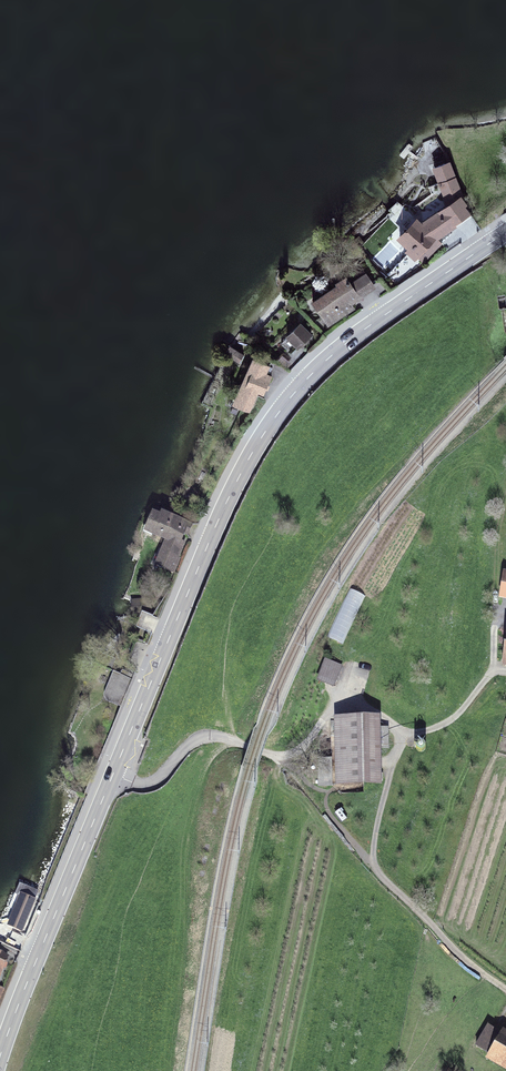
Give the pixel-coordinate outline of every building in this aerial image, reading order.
[(450,157),(430,165),(440,188),(458,180),(450,157)] [(419,213),(396,232),(417,258),(438,243),(434,239),(472,212),(459,188),(436,204),(439,210),(424,220),(419,213)] [(347,275),(312,299),(329,322),(363,298),(347,275)] [(299,318),(283,331),(296,348),(312,335),(299,318)] [(216,411),(242,424),(270,364),(242,350),(216,411)] [(151,506),(141,530),(178,544),(187,520),(151,506)] [(341,640),(363,592),(350,586),(328,635),(341,640)] [(342,666),(327,661),(320,682),(334,687),(342,666)] [(113,663),(102,690),(119,696),(130,671),(113,663)] [(378,722),(338,723),(339,782),(379,781),(378,722)] [(35,901),(20,894),(6,925),(22,932),(35,901)] [(0,951),(0,979),(10,955),(0,951)] [(497,1021),(479,1049),(505,1066),(505,1027),(497,1021)]
